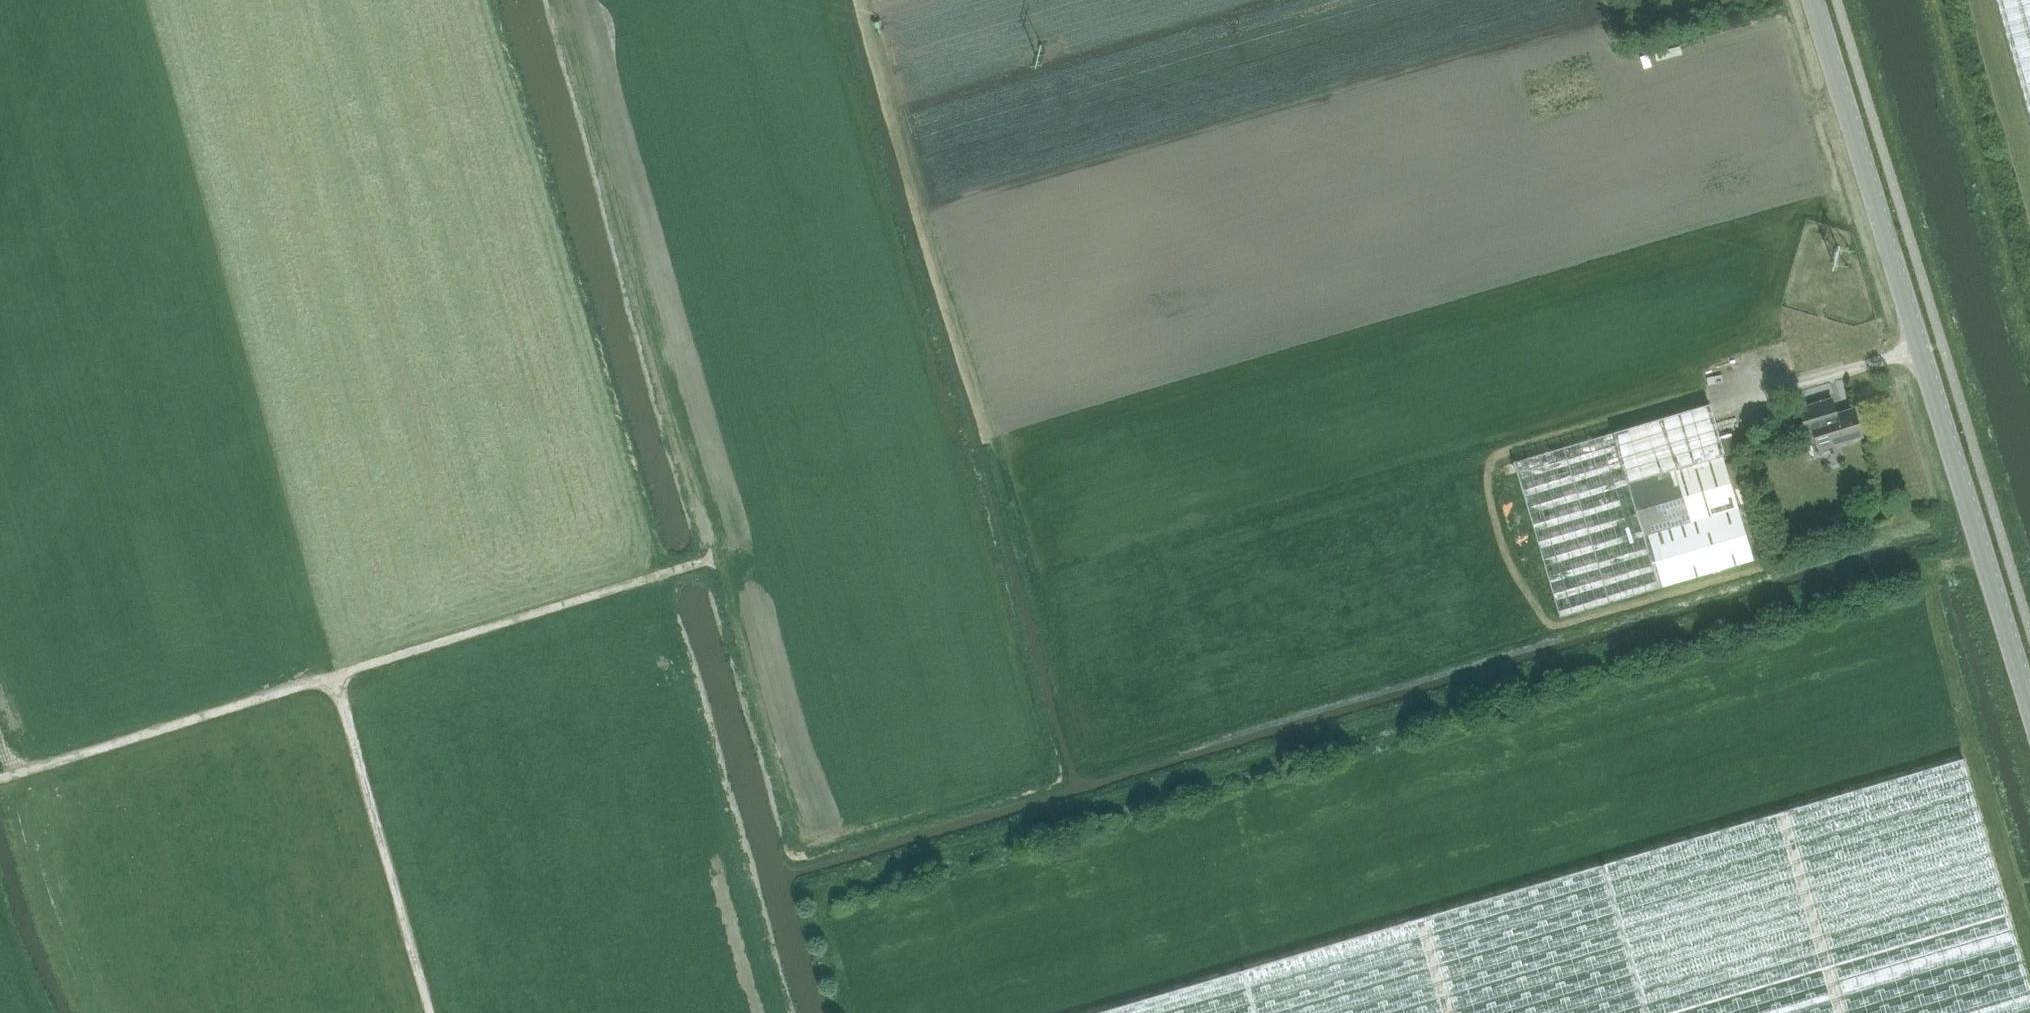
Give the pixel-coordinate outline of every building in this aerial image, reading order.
[(2029,115),(2029,0),(1998,0),(2029,115)] [(1808,431),(1814,429),(1820,448),(1862,435),(1854,408),(1836,414),(1831,399),(1800,408),(1808,431)] [(1709,403),(1615,430),(1629,482),(1723,454),(1724,454),(1724,456),(1736,452),(1731,433),(1719,436),(1713,417),(1709,403)] [(1629,482),(1615,430),(1513,459),(1558,615),(1659,586),(1644,534),(1629,482)] [(1723,454),(1629,482),(1645,534),(1738,507),(1723,454)] [(1754,559),(1739,507),(1738,507),(1645,534),(1644,534),(1659,586),(1754,559)] [(1963,758),(1094,1012),(2029,1012),(2029,987),(1963,758)]
